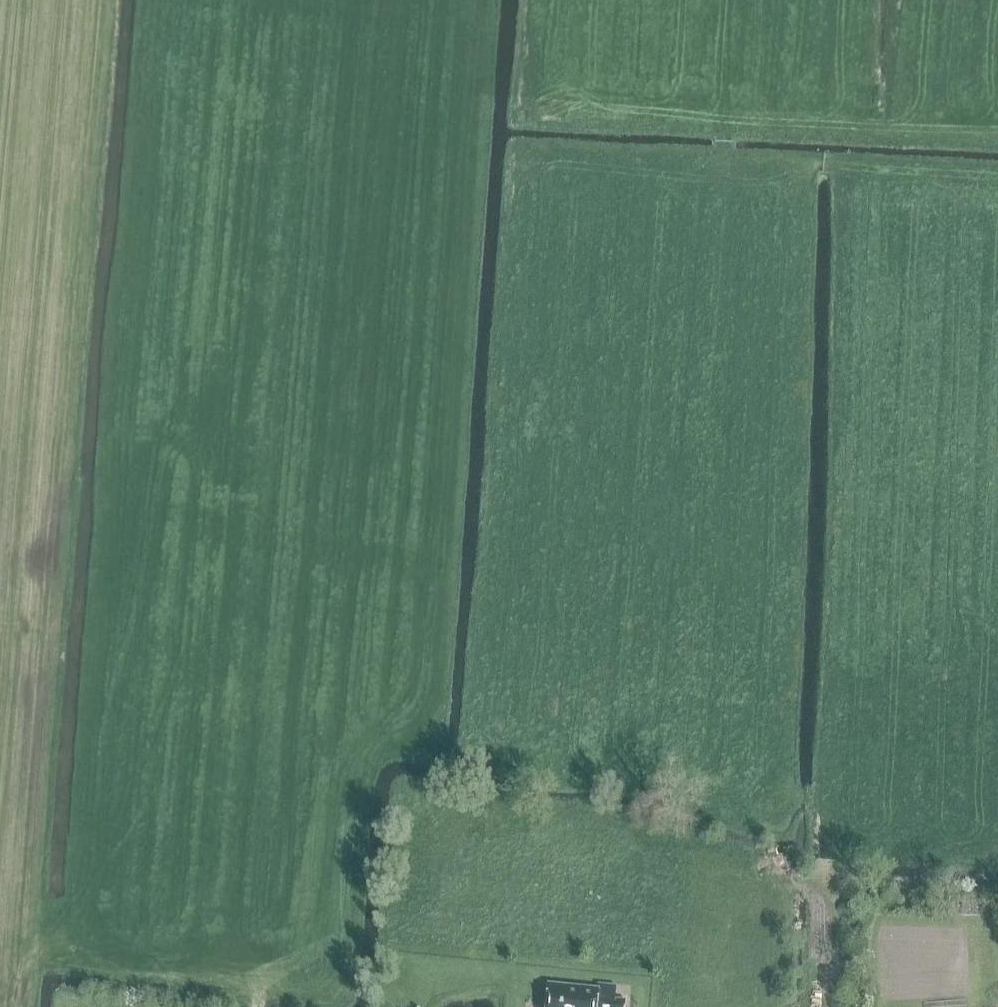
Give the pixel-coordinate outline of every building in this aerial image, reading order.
[(622,1000),(611,999),(612,985),(595,984),(595,989),(546,984),(544,1006),(621,1006),(622,1000)]
